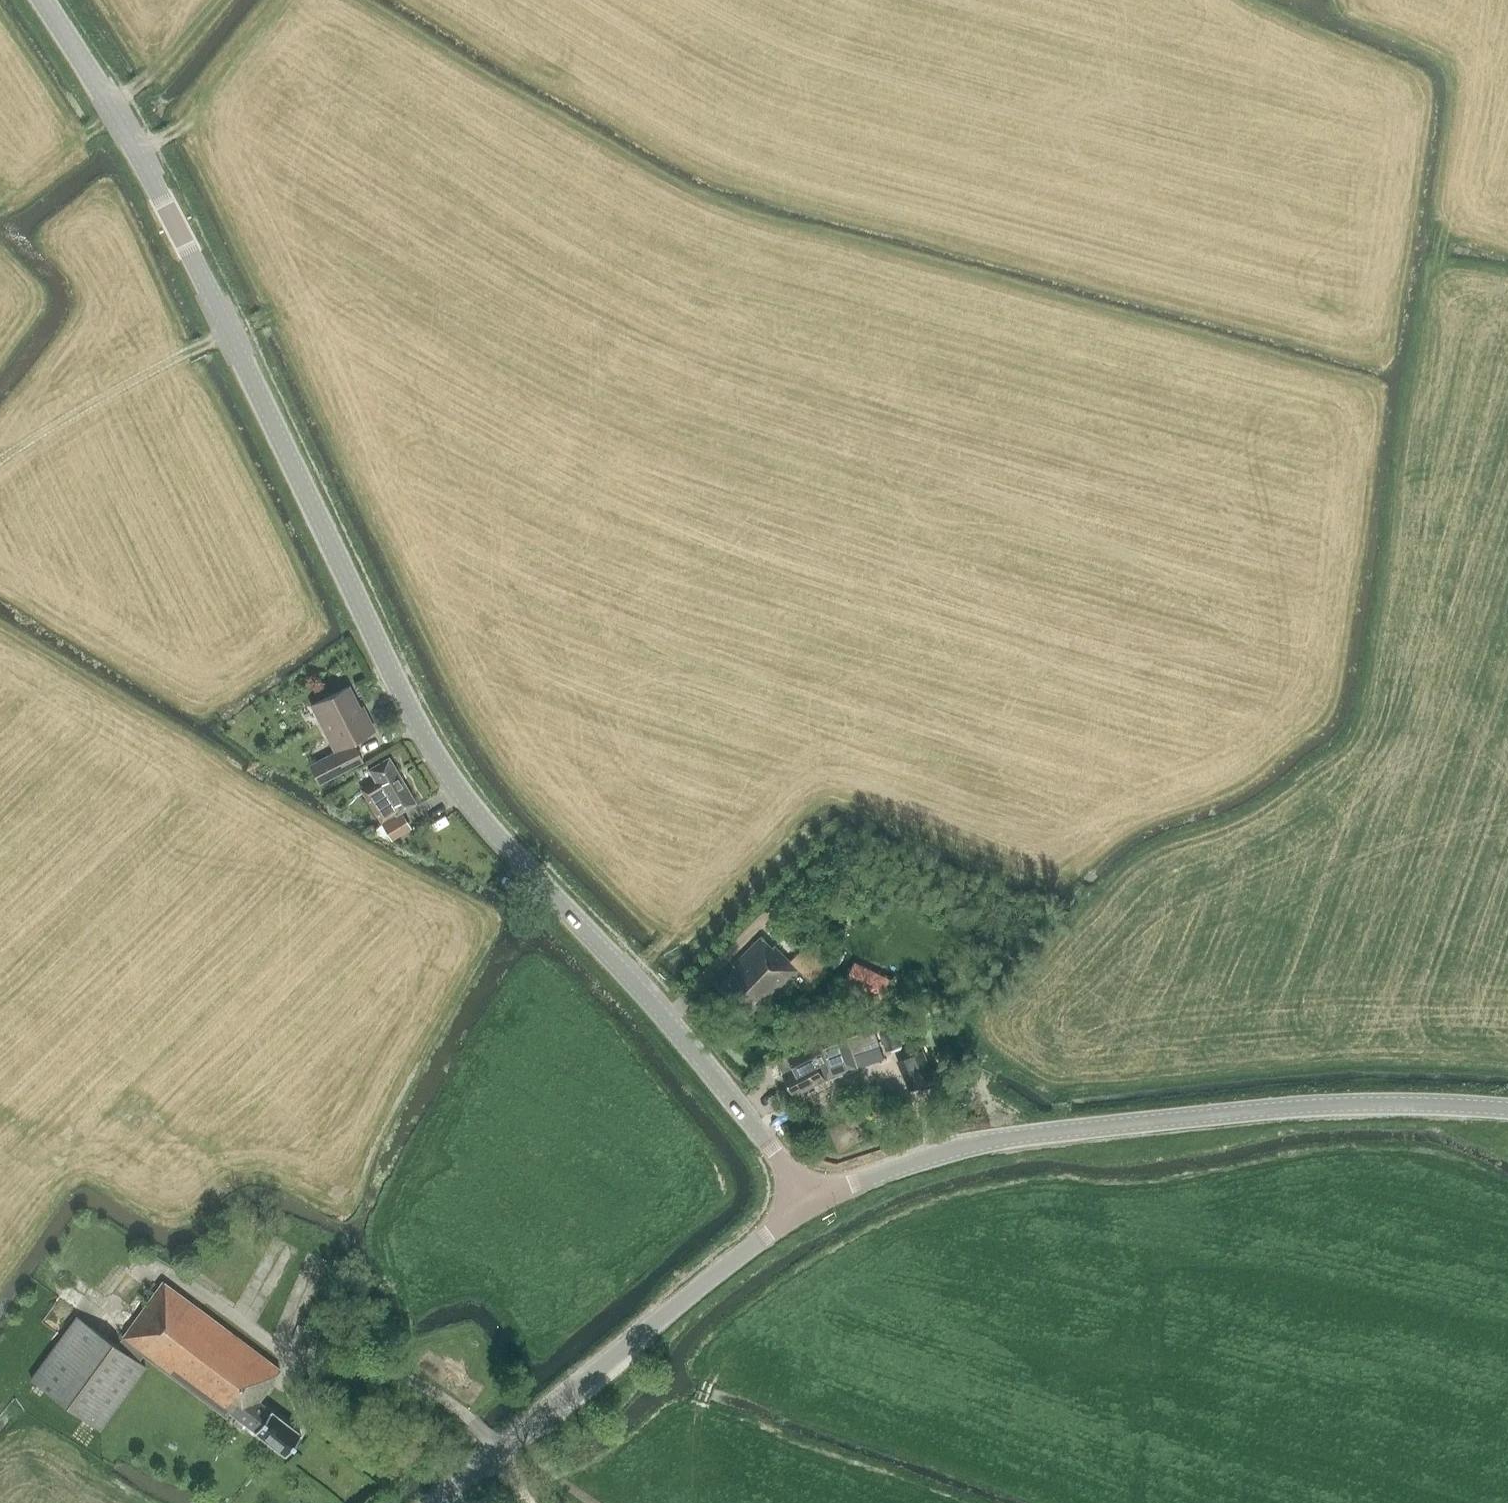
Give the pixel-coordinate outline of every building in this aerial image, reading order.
[(354,740),(376,729),(367,713),(364,714),(350,686),(313,704),(337,751),(311,764),(320,783),(364,760),(354,740)] [(401,811),(416,802),(411,794),(390,757),(370,769),(377,780),(363,789),(390,835),(391,835),(392,838),(410,827),(401,811)] [(807,945),(791,960),(776,945),(774,947),(763,936),(735,965),(738,967),(720,986),(750,1015),(764,1000),(767,1003),(799,969),(807,978),(823,962),(807,945)] [(887,971),(869,963),(865,972),(856,968),(851,977),(885,993),(889,985),(883,981),(887,971)] [(888,1048),(902,1043),(895,1025),(881,1030),(888,1048)] [(876,1026),(840,1040),(839,1040),(812,1050),(809,1046),(800,1051),(797,1047),(776,1058),(780,1065),(785,1073),(784,1073),(796,1095),(826,1079),(814,1057),(819,1055),(828,1079),(859,1067),(855,1057),(883,1047),(876,1026)] [(924,1049),(901,1058),(914,1089),(937,1079),(924,1049)] [(957,1107),(954,1095),(939,1099),(942,1110),(957,1107)] [(123,1338),(117,1345),(77,1315),(31,1379),(101,1429),(147,1367),(139,1361),(145,1354),(227,1417),(231,1412),(286,1453),(301,1432),(259,1400),(271,1384),(270,1383),(280,1368),(164,1281),(123,1338)]
